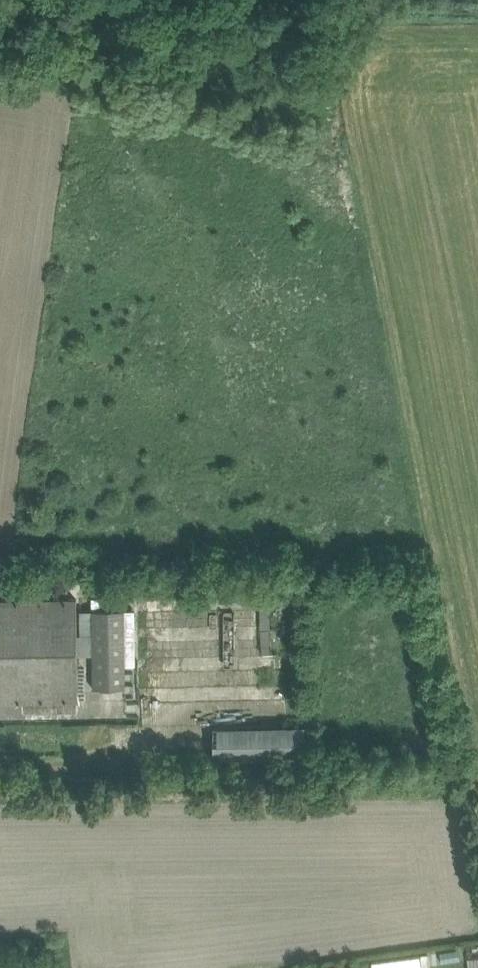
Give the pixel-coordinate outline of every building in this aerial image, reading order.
[(252,626),(269,625),(268,594),(251,594),(252,626)] [(126,686),(124,608),(77,608),(76,599),(0,600),(0,702),(78,701),(77,652),(92,652),(92,687),(126,686)] [(212,725),(213,755),(304,754),(305,723),(212,725)]
